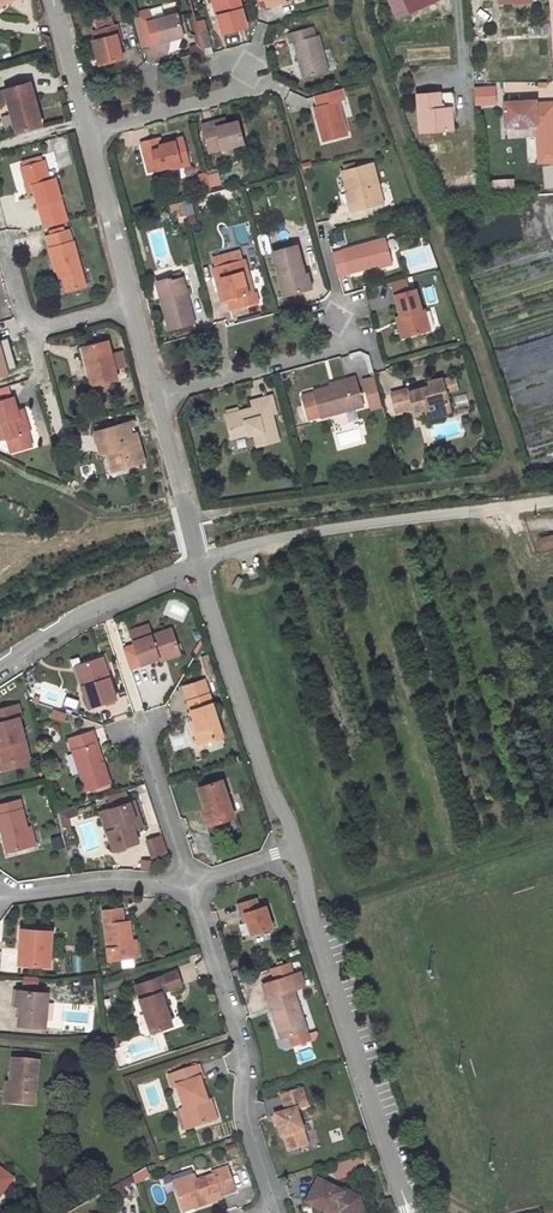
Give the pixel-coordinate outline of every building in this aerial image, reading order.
[(220,15),(217,15),(222,34),(247,27),(239,0),(216,0),(220,15)] [(398,17),(436,0),(390,0),(398,17)] [(148,22),(152,20),(149,8),(132,13),(141,46),(153,43),(148,22)] [(152,20),(148,22),(153,43),(183,36),(182,30),(179,19),(178,14),(152,20)] [(114,26),(112,18),(94,22),(97,31),(114,26)] [(265,40),(268,24),(260,22),(256,38),(265,40)] [(535,25),(536,35),(549,34),(548,24),(535,25)] [(97,31),(94,31),(96,40),(93,41),(99,65),(123,59),(119,45),(117,36),(119,35),(117,26),(114,26),(97,31)] [(328,72),(318,35),(315,36),(312,26),(288,33),(290,43),(294,42),(304,78),(328,72)] [(202,43),(203,48),(211,46),(207,32),(200,34),(202,43)] [(191,55),(204,52),(203,48),(202,43),(197,45),(189,47),(191,55)] [(0,90),(0,107),(10,104),(17,132),(44,124),(33,82),(0,90)] [(493,87),(474,88),(475,103),(494,102),(493,87)] [(317,106),(314,107),(323,142),(348,135),(339,101),(345,99),(342,89),(314,96),(317,106)] [(305,106),(308,99),(291,91),(284,106),(300,113),(304,105),(305,106)] [(450,92),(440,93),(441,108),(451,107),(450,92)] [(440,93),(417,94),(420,132),(453,130),(451,107),(441,108),(440,93)] [(105,99),(96,107),(106,119),(115,112),(105,99)] [(503,102),(505,126),(515,126),(516,126),(516,122),(525,121),(525,125),(526,125),(536,124),(536,128),(552,127),(552,102),(535,103),(535,100),(503,102)] [(224,118),(215,121),(217,127),(226,124),(224,118)] [(217,127),(215,121),(202,124),(209,152),(243,143),(238,121),(226,124),(217,127)] [(536,128),(539,167),(552,166),(552,127),(536,128)] [(159,139),(142,143),(149,171),(169,166),(176,165),(176,167),(189,164),(182,140),(161,145),(159,139)] [(42,161),(41,156),(22,162),(23,167),(42,161)] [(23,167),(21,167),(25,183),(31,181),(34,192),(45,227),(67,221),(55,178),(49,180),(44,161),(42,161),(23,167)] [(345,170),(343,170),(349,192),(346,192),(351,212),(383,203),(373,163),(355,167),(345,170)] [(205,173),(195,174),(197,191),(208,189),(205,173)] [(34,192),(31,181),(25,183),(29,194),(34,192)] [(168,204),(170,215),(183,213),(181,202),(168,204)] [(49,231),(50,236),(65,231),(64,227),(49,231)] [(86,286),(73,242),(72,242),(69,230),(65,231),(50,236),(46,237),(55,271),(57,270),(61,269),(63,277),(67,291),(86,286)] [(266,234),(256,235),(258,253),(269,252),(266,234)] [(332,253),(339,276),(391,262),(385,239),(332,253)] [(296,245),(273,252),(284,295),(305,290),(301,276),(304,275),(301,263),(296,245)] [(240,253),(214,259),(216,267),(241,260),(240,253)] [(254,293),(245,259),(241,260),(216,267),(213,268),(215,277),(218,276),(222,290),(219,291),(222,302),(228,300),(231,309),(259,302),(256,292),(254,293)] [(301,276),(305,290),(311,288),(304,262),(301,263),(304,275),(301,276)] [(194,323),(182,277),(172,280),(171,277),(157,282),(169,330),(194,323)] [(407,282),(392,286),(401,317),(406,336),(430,330),(424,310),(422,311),(416,289),(409,291),(407,282)] [(406,336),(401,317),(396,318),(402,338),(406,336)] [(111,354),(108,340),(86,346),(90,365),(87,365),(92,385),(117,379),(115,369),(111,354)] [(90,365),(86,346),(79,347),(84,366),(87,365),(90,365)] [(111,354),(115,369),(125,366),(122,352),(111,354)] [(314,391),(321,417),(363,405),(355,377),(346,379),(347,382),(330,387),(314,391)] [(371,410),(383,407),(375,377),(363,380),(371,410)] [(421,386),(392,393),(397,411),(414,407),(415,411),(426,408),(427,413),(428,418),(439,415),(450,413),(448,405),(447,399),(445,391),(457,388),(454,377),(442,380),(442,379),(429,382),(430,383),(431,386),(421,389),(421,386)] [(12,398),(9,388),(0,391),(0,396),(1,399),(0,399),(0,401),(12,398)] [(279,440),(272,414),(276,412),(271,395),(251,401),(253,408),(238,412),(227,415),(225,415),(232,438),(248,434),(249,435),(254,434),(257,446),(279,440)] [(3,423),(7,438),(11,452),(31,446),(28,434),(30,433),(27,420),(21,422),(18,411),(14,397),(12,398),(0,401),(0,424),(3,423)] [(24,409),(18,411),(21,422),(27,420),(24,409)] [(98,431),(95,432),(101,453),(105,452),(112,450),(118,469),(144,462),(137,435),(136,436),(135,432),(132,433),(131,427),(134,426),(132,421),(120,425),(118,420),(111,422),(112,427),(98,431)] [(96,426),(98,431),(112,427),(111,422),(96,426)] [(118,469),(112,450),(105,452),(111,471),(118,469)] [(541,539),(543,546),(552,544),(552,538),(552,536),(541,539)] [(233,585),(238,588),(243,579),(238,576),(233,585)] [(134,642),(152,635),(148,624),(131,630),(134,642)] [(152,635),(134,642),(142,664),(160,658),(180,651),(173,629),(152,635)] [(180,651),(160,658),(161,661),(180,654),(180,651)] [(208,655),(202,657),(209,677),(214,675),(208,655)] [(103,657),(81,664),(88,684),(82,686),(89,707),(116,699),(103,657)] [(81,664),(73,667),(78,683),(81,686),(82,686),(88,684),(81,664)] [(204,680),(185,686),(189,700),(208,694),(204,680)] [(189,700),(188,700),(195,720),(202,742),(222,735),(209,694),(208,694),(189,700)] [(3,763),(28,756),(19,718),(21,717),(17,704),(0,709),(0,752),(3,763)] [(54,710),(52,716),(63,720),(65,714),(54,710)] [(107,711),(100,713),(102,720),(109,718),(107,711)] [(195,720),(192,721),(199,743),(202,742),(195,720)] [(93,730),(69,738),(86,790),(96,786),(110,782),(103,762),(100,763),(94,744),(97,742),(93,730)] [(97,742),(94,744),(100,763),(103,762),(97,742)] [(2,769),(29,763),(28,756),(3,763),(0,752),(0,760),(2,769)] [(222,779),(198,787),(205,809),(202,810),(207,826),(234,817),(222,779)] [(110,800),(112,807),(128,802),(126,796),(110,800)] [(19,799),(0,804),(0,823),(7,852),(31,846),(26,827),(19,799)] [(134,800),(130,802),(135,819),(131,820),(134,829),(142,826),(134,800)] [(112,807),(109,808),(116,828),(107,831),(113,850),(138,842),(134,829),(131,820),(135,819),(130,802),(128,802),(112,807)] [(76,815),(74,807),(57,813),(61,831),(68,829),(65,818),(76,815)] [(109,808),(99,811),(106,831),(107,831),(116,828),(109,808)] [(234,817),(207,826),(211,837),(234,830),(237,825),(234,817)] [(30,826),(26,827),(31,846),(35,845),(30,826)] [(53,849),(62,847),(59,836),(50,838),(53,849)] [(166,853),(160,836),(148,841),(153,857),(166,853)] [(255,898),(238,904),(241,914),(244,913),(247,920),(248,923),(251,933),(251,934),(272,927),(265,906),(259,908),(255,898)] [(122,908),(103,910),(109,960),(134,957),(132,940),(129,921),(124,922),(122,908)] [(248,923),(241,925),(244,935),(251,933),(248,923)] [(22,928),(21,942),(26,942),(24,964),(49,966),(52,930),(22,928)] [(288,962),(271,968),(275,979),(263,983),(276,1024),(280,1023),(284,1037),(289,1035),(306,1030),(293,990),(305,986),(300,971),(292,974),(288,962)] [(177,971),(161,976),(166,991),(182,985),(177,971)] [(161,976),(130,987),(146,1034),(172,1025),(166,1009),(165,1004),(161,992),(166,991),(161,976)] [(17,990),(15,1006),(20,1006),(18,1025),(45,1027),(48,989),(44,988),(43,992),(17,990)] [(289,1035),(292,1044),(309,1038),(306,1030),(289,1035)] [(115,1035),(106,1038),(111,1050),(119,1046),(115,1035)] [(12,1060),(10,1083),(15,1084),(13,1104),(35,1106),(39,1062),(12,1060)] [(187,1070),(169,1075),(173,1088),(177,1087),(184,1108),(191,1129),(213,1121),(207,1101),(200,1079),(203,1078),(199,1066),(197,1066),(187,1070)] [(13,1104),(15,1084),(10,1083),(6,1083),(4,1104),(13,1104)] [(300,1087),(282,1093),(282,1095),(301,1089),(300,1087)] [(282,1095),(281,1096),(286,1112),(274,1115),(281,1137),(284,1136),(288,1150),(304,1145),(299,1131),(303,1130),(296,1109),(307,1105),(302,1089),(301,1089),(282,1095)] [(210,1100),(207,1101),(213,1121),(216,1120),(210,1100)] [(184,1108),(180,1110),(187,1130),(191,1129),(184,1108)] [(234,1145),(227,1147),(230,1154),(236,1151),(234,1145)] [(196,1181),(175,1188),(182,1208),(199,1202),(200,1206),(222,1199),(221,1196),(235,1191),(228,1167),(212,1172),(213,1175),(196,1181)] [(145,1169),(133,1176),(135,1180),(135,1183),(149,1176),(145,1169)] [(11,1178),(0,1170),(0,1193),(11,1178)] [(194,1175),(174,1182),(175,1188),(196,1181),(194,1175)] [(119,1183),(122,1188),(135,1180),(133,1176),(119,1183)] [(326,1179),(324,1183),(320,1181),(318,1180),(307,1202),(328,1212),(333,1212),(335,1209),(340,1212),(363,1212),(362,1207),(354,1203),(357,1196),(344,1190),(343,1192),(331,1186),(333,1182),(326,1179)] [(119,1183),(110,1188),(118,1203),(127,1198),(122,1188),(119,1183)] [(273,1187),(280,1204),(290,1200),(283,1183),(273,1187)] [(199,1202),(182,1208),(183,1211),(200,1206),(199,1202)]
